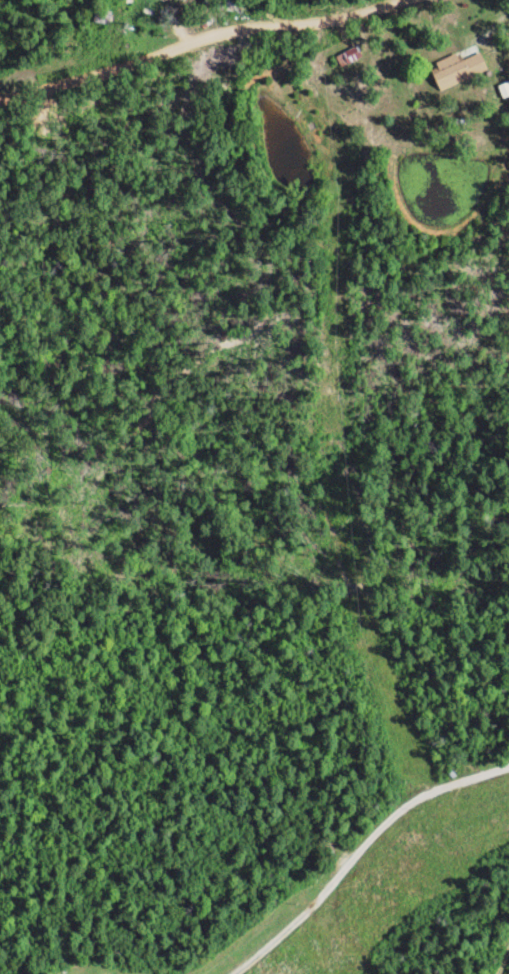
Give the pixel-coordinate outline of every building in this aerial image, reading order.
[(481,74),(481,73),(494,68),(487,51),(475,57),(467,61),(463,52),(442,61),(446,70),(441,72),(448,88),(481,74)]
